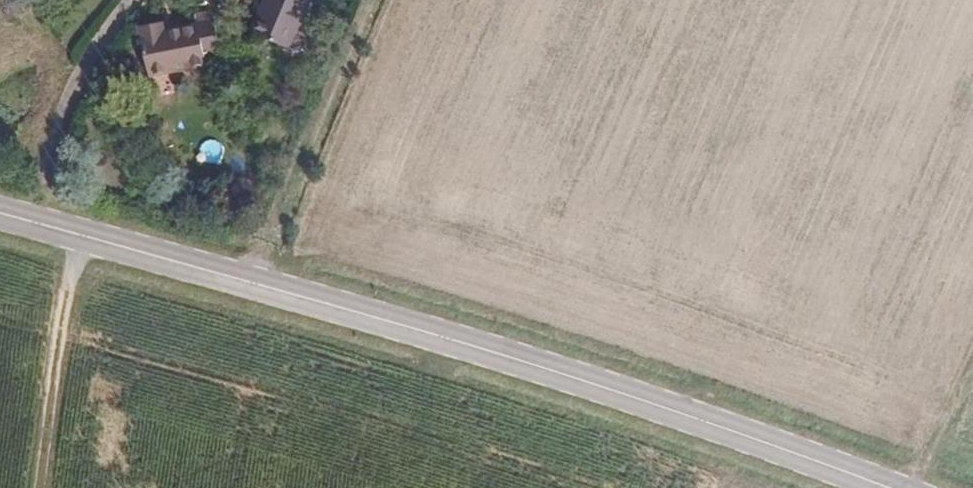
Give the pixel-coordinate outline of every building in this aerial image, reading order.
[(252,30),(288,47),(307,0),(265,0),(252,30)] [(142,27),(151,66),(172,60),(174,71),(208,63),(207,56),(223,52),(213,9),(196,13),(198,21),(165,29),(163,21),(142,27)] [(172,60),(151,66),(154,75),(174,71),(172,60)]
